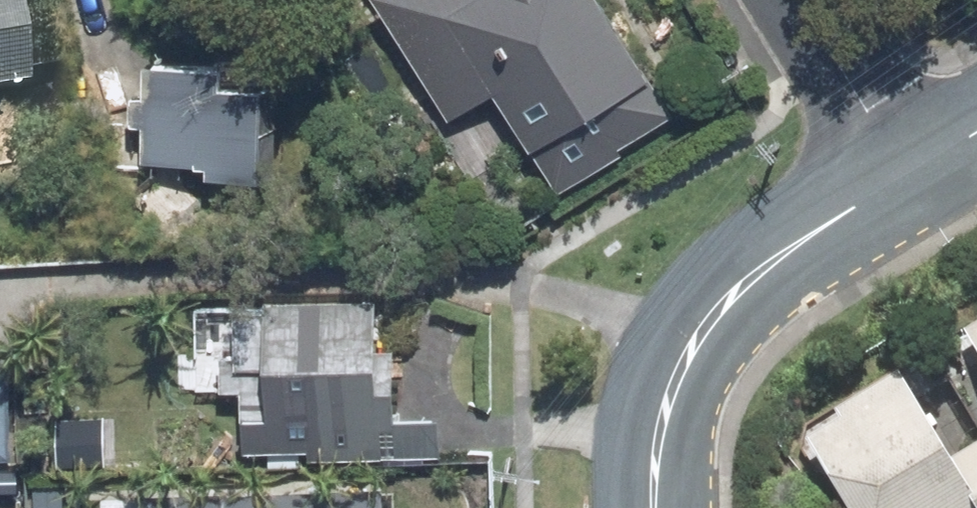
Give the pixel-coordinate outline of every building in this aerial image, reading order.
[(14,75),(2,0),(0,0),(0,77),(14,75)] [(448,109),(485,86),(545,180),(657,110),(588,0),(380,0),(448,109)] [(266,174),(266,89),(215,89),(215,66),(139,67),(139,157),(200,157),(200,174),(266,174)] [(371,306),(260,309),(264,430),(300,429),(301,467),(409,463),(408,420),(388,421),(386,351),(372,351),(371,306)] [(965,353),(976,371),(976,345),(965,353)] [(808,447),(847,507),(976,507),(976,455),(944,476),(891,394),(808,447)]
